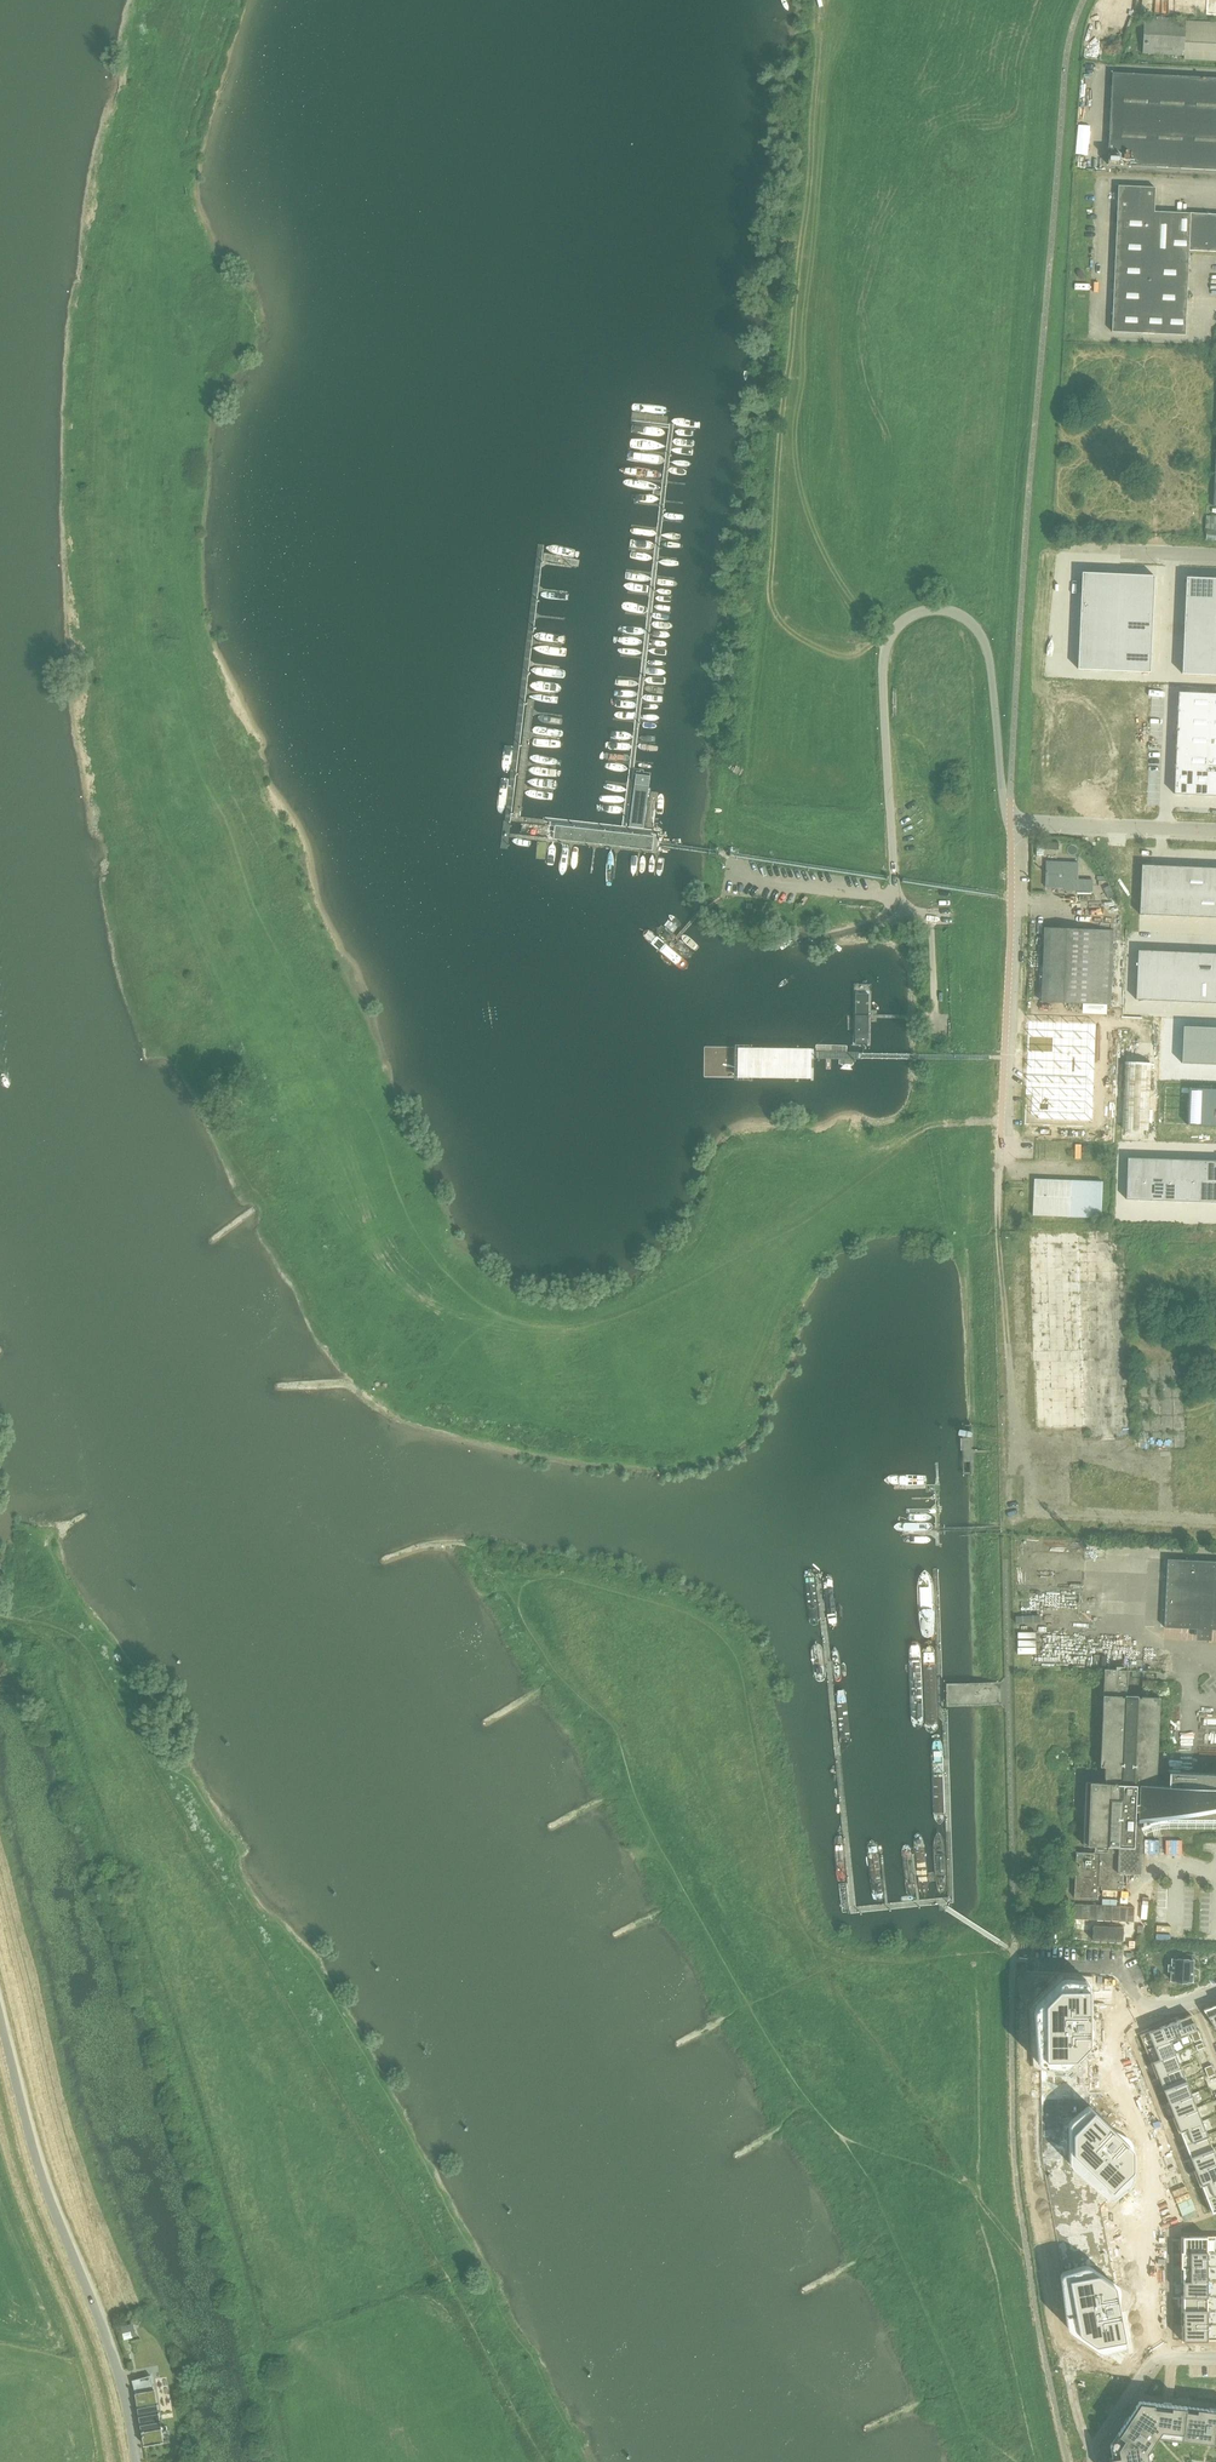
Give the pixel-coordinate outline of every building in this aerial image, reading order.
[(1186,21),(1186,18),(1147,18),(1147,28),(1187,28),(1187,57),(1215,57),(1215,21),(1186,21)] [(1186,53),(1186,29),(1145,29),(1145,45),(1152,45),(1152,53),(1186,53)] [(1113,72),(1108,164),(1215,170),(1215,77),(1113,72)] [(1155,211),(1156,187),(1119,185),(1113,331),(1186,334),(1189,250),(1215,251),(1215,214),(1155,211)] [(1185,470),(1201,461),(1195,451),(1180,460),(1185,470)] [(1207,481),(1206,506),(1215,506),(1215,452),(1215,481),(1207,481)] [(1207,529),(1206,540),(1215,541),(1215,516),(1207,515),(1206,529),(1207,529)] [(1081,572),(1077,669),(1150,672),(1154,575),(1081,572)] [(1181,673),(1215,675),(1215,578),(1186,577),(1181,673)] [(1173,794),(1215,796),(1215,692),(1178,691),(1173,794)] [(650,773),(636,771),(630,822),(644,824),(650,773)] [(654,836),(555,825),(554,839),(653,850),(654,836)] [(1046,862),(1046,874),(1045,874),(1045,878),(1046,878),(1045,890),(1077,891),(1078,863),(1046,862)] [(1141,913),(1215,917),(1215,868),(1143,865),(1141,913)] [(1111,1003),(1113,931),(1044,928),(1041,1000),(1111,1003)] [(1137,950),(1135,999),(1215,1002),(1215,953),(1137,950)] [(873,985),(853,984),(853,1048),(872,1048),(873,985)] [(1096,1023),(1029,1020),(1026,1093),(1032,1093),(1031,1114),(1039,1114),(1039,1118),(1092,1120),(1096,1023)] [(1181,1063),(1215,1065),(1215,1027),(1183,1026),(1181,1063)] [(810,1080),(811,1050),(737,1048),(736,1078),(810,1080)] [(1125,1062),(1122,1128),(1148,1129),(1151,1063),(1125,1062)] [(1164,1125),(1215,1127),(1215,1090),(1166,1088),(1164,1125)] [(1126,1199),(1215,1202),(1215,1160),(1127,1157),(1126,1199)] [(1033,1215),(1070,1216),(1101,1218),(1103,1181),(1034,1178),(1033,1215)] [(1167,1567),(1164,1627),(1215,1630),(1215,1561),(1167,1558),(1167,1567)] [(1073,1897),(1097,1898),(1097,1890),(1123,1891),(1124,1873),(1140,1874),(1143,1812),(1169,1814),(1169,1818),(1215,1818),(1215,1774),(1171,1772),(1170,1787),(1156,1787),(1160,1698),(1138,1697),(1138,1696),(1127,1695),(1128,1669),(1104,1668),(1100,1767),(1103,1767),(1103,1783),(1085,1782),(1082,1845),(1094,1846),(1093,1852),(1075,1852),(1073,1897)] [(942,1764),(932,1764),(934,1830),(946,1829),(942,1764)] [(928,1831),(918,1832),(921,1898),(932,1898),(928,1831)] [(880,1837),(868,1839),(874,1904),(885,1903),(880,1837)] [(865,1839),(853,1841),(860,1906),(871,1905),(865,1839)] [(850,1908),(843,1841),(832,1843),(838,1909),(850,1908)] [(1171,1978),(1182,1979),(1193,1980),(1194,1959),(1172,1957),(1171,1963),(1169,1963),(1168,1969),(1171,1969),(1171,1978)] [(1040,2041),(1037,2041),(1038,2059),(1040,2062),(1072,2062),(1088,2045),(1089,2042),(1089,2003),(1089,1991),(1089,1983),(1058,1984),(1040,2002),(1040,2041)] [(1203,2009),(1215,2029),(1215,2004),(1203,2009)] [(1191,2014),(1169,2023),(1175,2037),(1176,2038),(1190,2032),(1197,2029),(1191,2014)] [(1169,2023),(1140,2035),(1145,2049),(1175,2037),(1169,2023)] [(1175,2037),(1145,2049),(1151,2063),(1175,2053),(1170,2040),(1176,2038),(1175,2037)] [(1175,2053),(1151,2063),(1156,2076),(1180,2066),(1175,2053)] [(1180,2066),(1156,2076),(1156,2077),(1158,2076),(1163,2089),(1186,2080),(1180,2066)] [(1186,2080),(1163,2089),(1168,2102),(1167,2102),(1167,2103),(1191,2094),(1186,2080)] [(1191,2094),(1167,2103),(1172,2117),(1197,2107),(1191,2094)] [(1069,2129),(1069,2154),(1098,2182),(1095,2185),(1095,2186),(1109,2199),(1133,2174),(1133,2149),(1091,2107),(1069,2129)] [(1197,2107),(1172,2117),(1177,2130),(1202,2121),(1197,2107)] [(1202,2121),(1177,2130),(1183,2144),(1207,2134),(1202,2121)] [(1207,2134),(1183,2144),(1185,2144),(1190,2157),(1213,2148),(1207,2134)] [(1190,2157),(1195,2169),(1193,2170),(1194,2171),(1215,2162),(1215,2156),(1213,2148),(1190,2157)] [(1194,2171),(1199,2184),(1215,2178),(1215,2162),(1194,2171)] [(1199,2184),(1204,2198),(1215,2193),(1215,2178),(1199,2184)] [(1204,2198),(1210,2212),(1215,2210),(1215,2193),(1204,2198)] [(1181,2236),(1181,2252),(1207,2252),(1207,2236),(1181,2236)] [(1181,2252),(1181,2266),(1207,2266),(1207,2252),(1181,2252)] [(1181,2266),(1181,2281),(1207,2281),(1207,2266),(1181,2266)] [(1062,2274),(1061,2278),(1063,2295),(1067,2295),(1074,2333),(1095,2347),(1113,2344),(1126,2341),(1115,2282),(1094,2268),(1063,2274),(1062,2274)] [(1181,2295),(1207,2295),(1207,2281),(1181,2281),(1183,2281),(1183,2295),(1181,2295)] [(1181,2295),(1181,2310),(1207,2310),(1207,2295),(1181,2295)] [(1181,2310),(1181,2324),(1207,2324),(1207,2310),(1181,2310)] [(1181,2324),(1181,2340),(1207,2340),(1207,2324),(1181,2324)] [(131,2331),(122,2333),(124,2339),(133,2337),(131,2331)] [(144,2445),(163,2441),(151,2376),(132,2380),(144,2445)] [(1179,2439),(1183,2406),(1138,2401),(1109,2445),(1112,2461),(1147,2461),(1145,2451),(1155,2436),(1179,2439)] [(1183,2406),(1179,2439),(1215,2443),(1215,2410),(1183,2406)]
